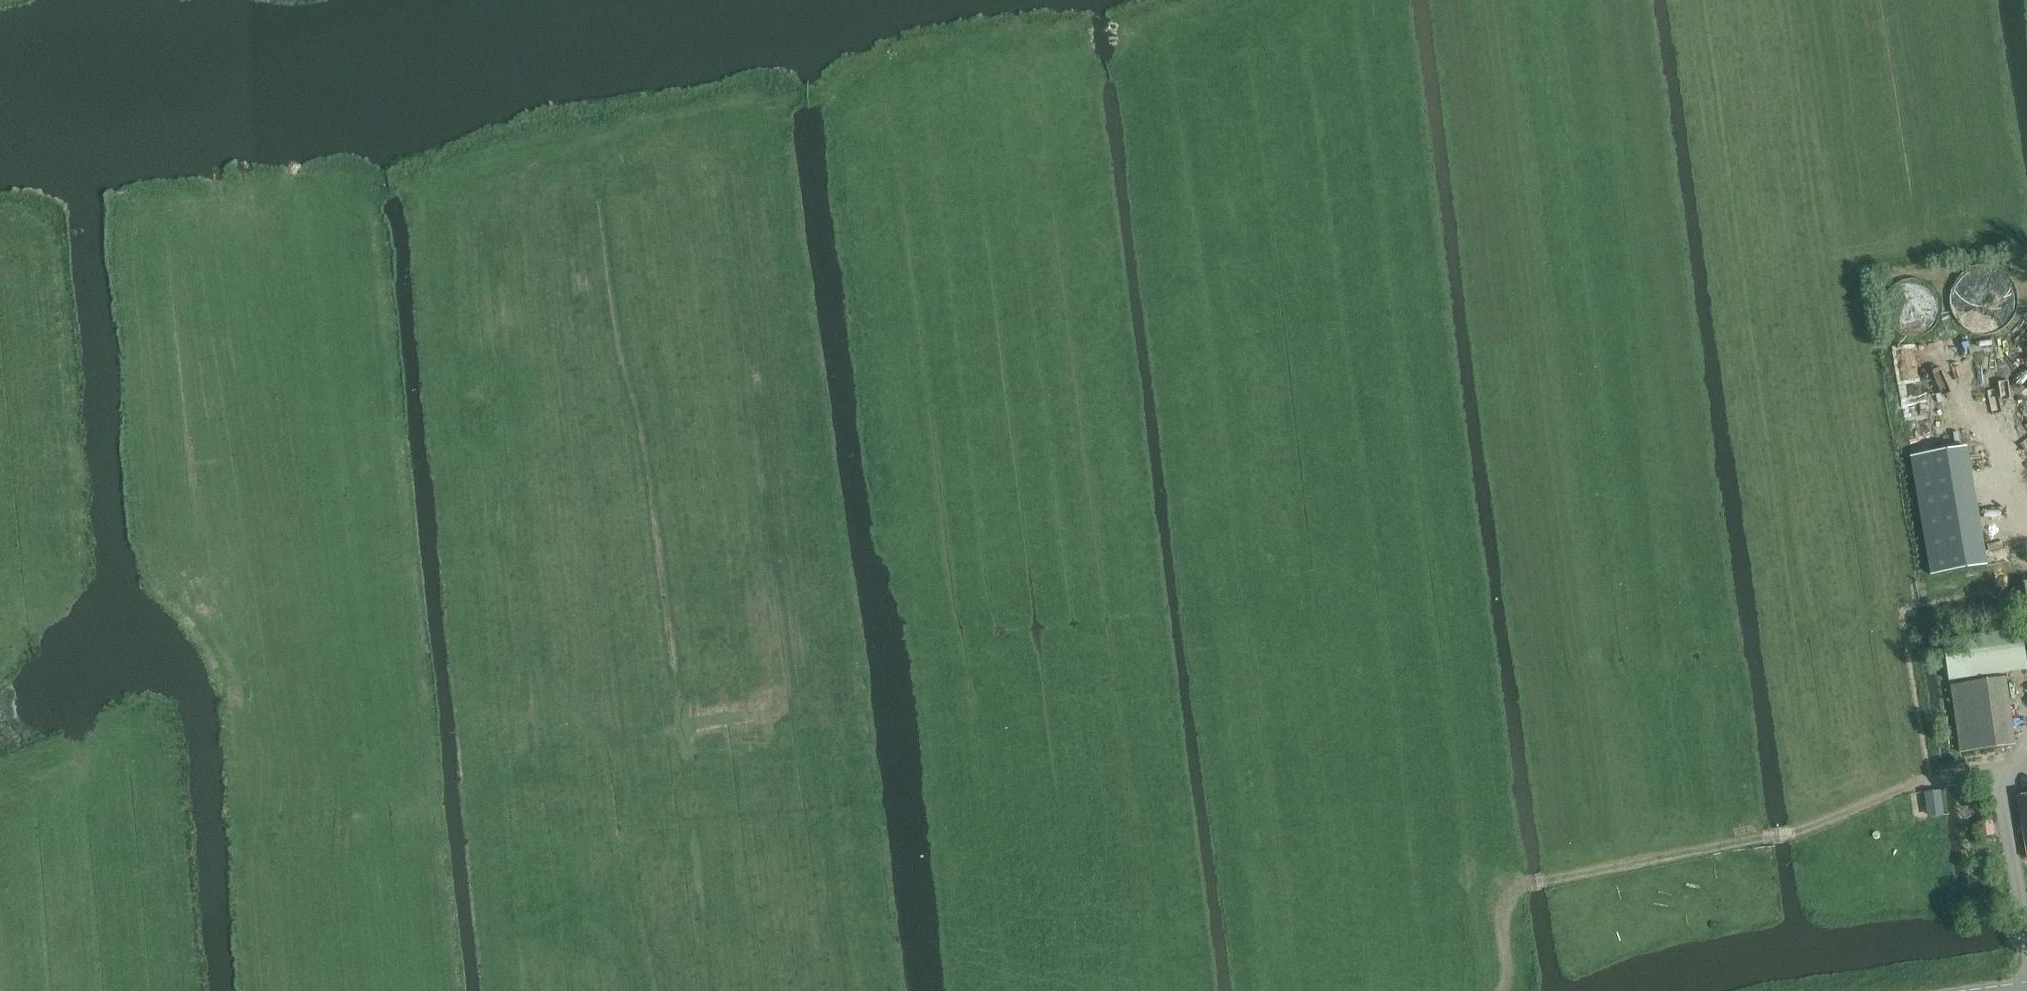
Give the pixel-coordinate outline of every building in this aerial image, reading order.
[(1967,326),(2016,316),(2006,267),(1977,272),(1979,282),(1958,286),(1967,326)] [(1966,447),(1911,456),(1933,575),(1987,566),(1966,447)] [(1947,680),(2026,669),(2021,629),(1942,640),(1947,680)] [(2004,677),(1957,684),(1963,733),(2011,726),(2004,677)] [(2021,823),(2022,831),(2026,858),(2026,793),(2016,794),(2021,823)] [(1979,823),(1981,838),(1994,836),(1992,821),(1979,822),(1979,823)]
